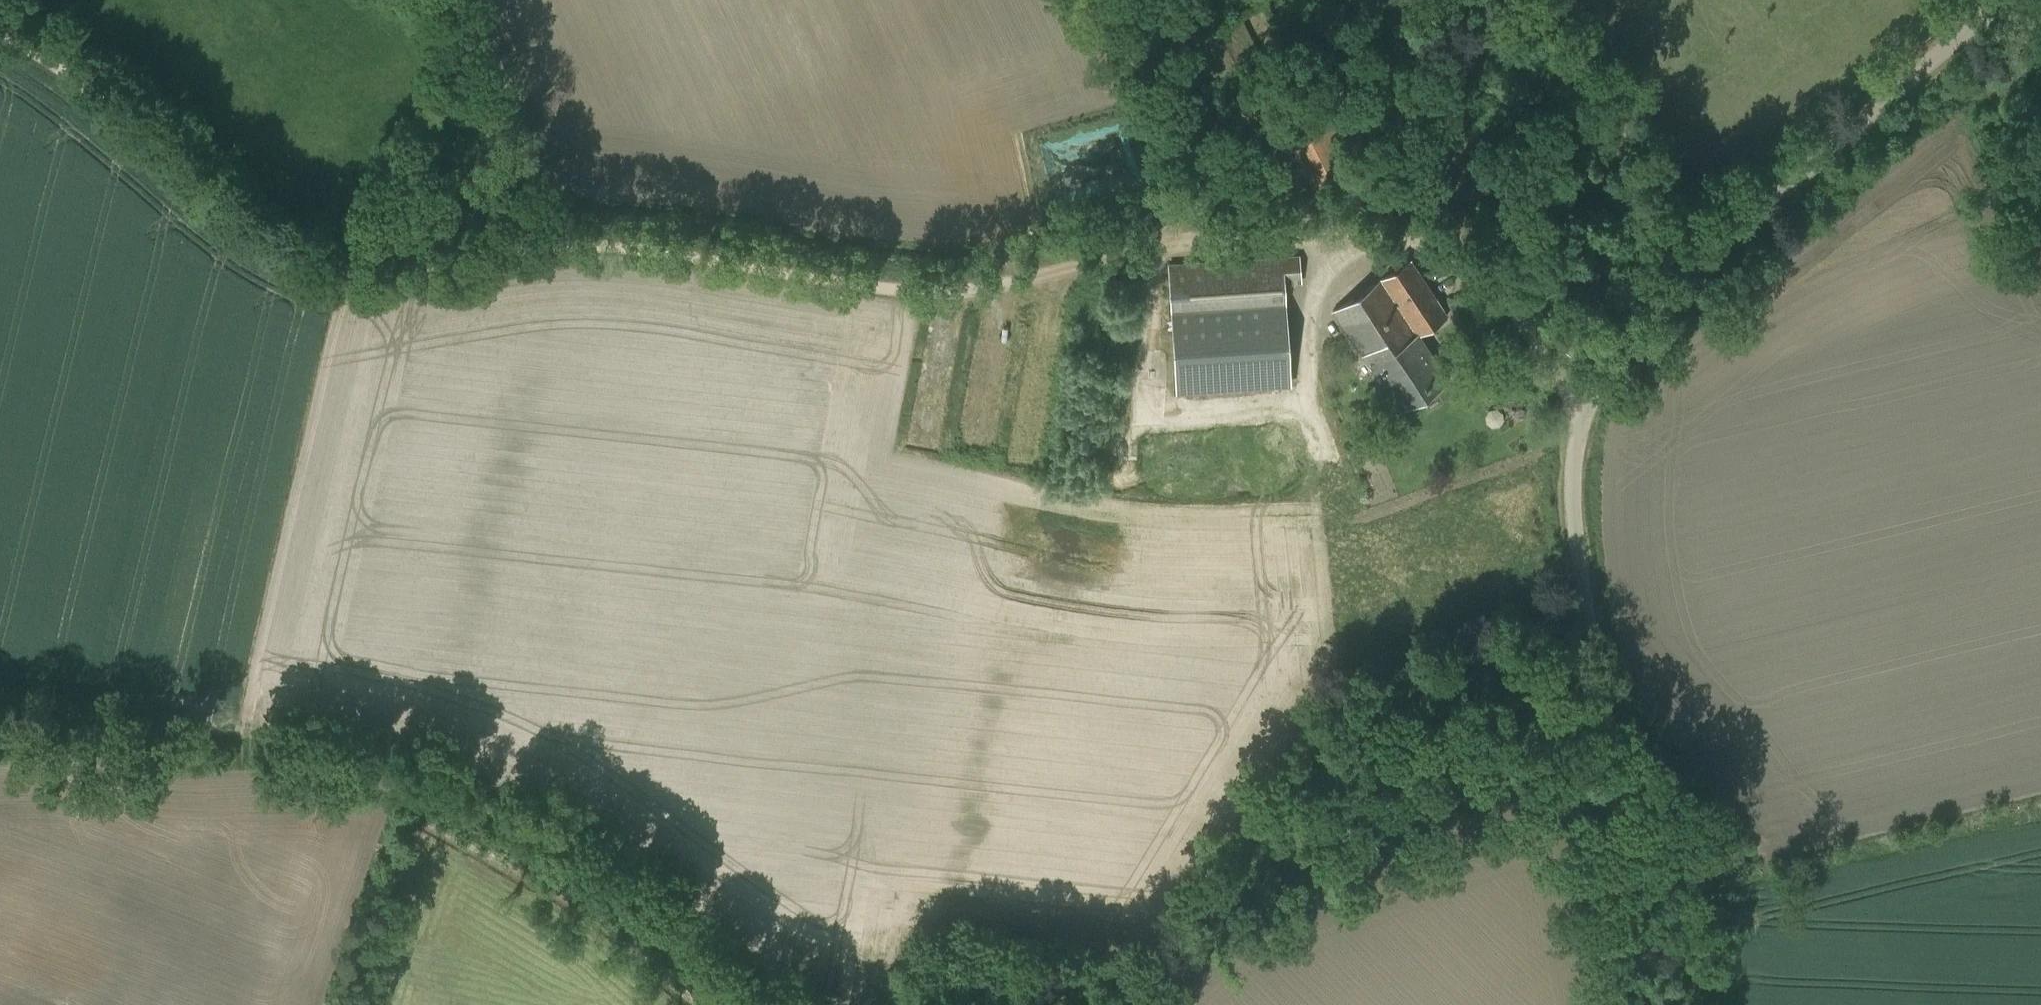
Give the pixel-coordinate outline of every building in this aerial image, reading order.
[(1236,121),(1226,127),(1244,167),(1271,157),(1260,128),(1289,113),(1240,14),(1194,37),(1236,121)] [(1289,141),(1314,190),(1360,164),(1335,118),(1289,141)] [(1169,263),(1175,390),(1289,384),(1283,284),(1302,283),(1299,255),(1169,263)] [(1411,260),(1333,311),(1363,354),(1362,355),(1399,409),(1448,380),(1418,334),(1447,315),(1411,260)]
